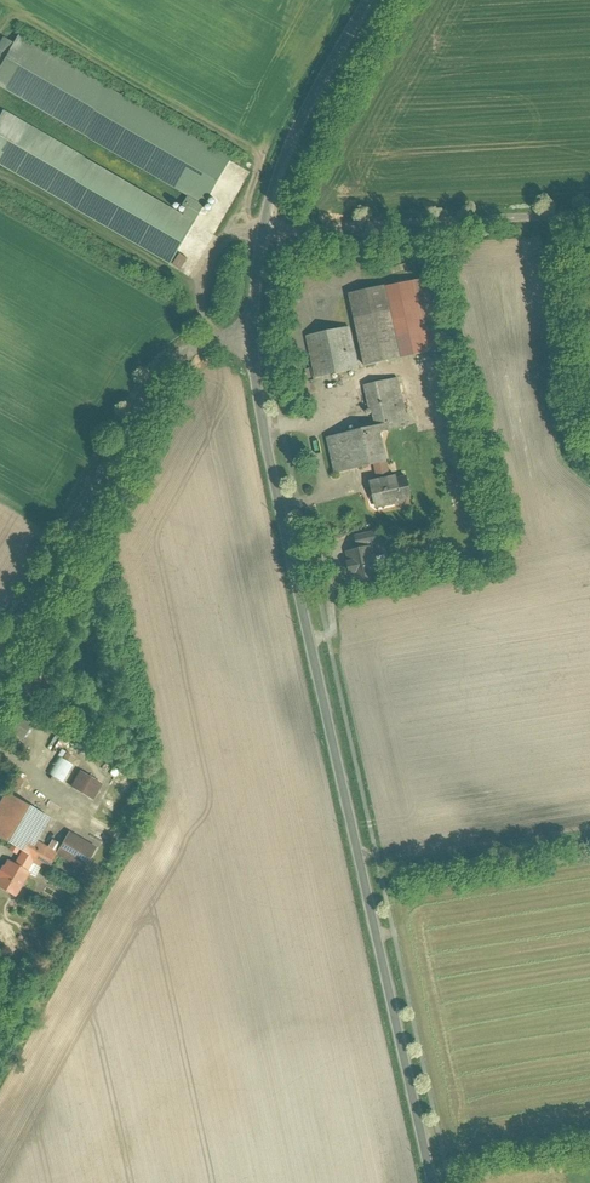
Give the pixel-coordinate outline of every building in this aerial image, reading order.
[(197,221),(7,111),(0,123),(0,164),(172,264),(197,221)] [(347,293),(361,359),(417,347),(403,281),(347,293)] [(353,358),(345,325),(303,336),(311,369),(353,358)] [(582,360),(589,360),(589,344),(581,344),(582,360)] [(412,423),(402,381),(361,391),(370,427),(327,438),(335,471),(371,462),(375,480),(364,483),(370,506),(411,496),(405,472),(393,475),(382,431),(412,423)] [(309,399),(300,404),(303,414),(311,408),(309,399)] [(370,533),(349,537),(352,559),(343,560),(344,573),(349,572),(350,581),(377,578),(370,533)] [(375,555),(376,575),(386,574),(384,554),(375,555)] [(0,723),(0,729),(20,739),(29,722),(6,711),(0,723)] [(59,754),(50,773),(67,781),(76,762),(59,754)] [(76,770),(67,787),(90,800),(99,784),(76,770)] [(14,792),(20,780),(15,777),(9,790),(14,792)] [(53,820),(9,795),(0,810),(0,839),(24,852),(14,869),(5,864),(0,873),(0,891),(11,898),(32,863),(44,870),(56,850),(41,841),(53,820)]
